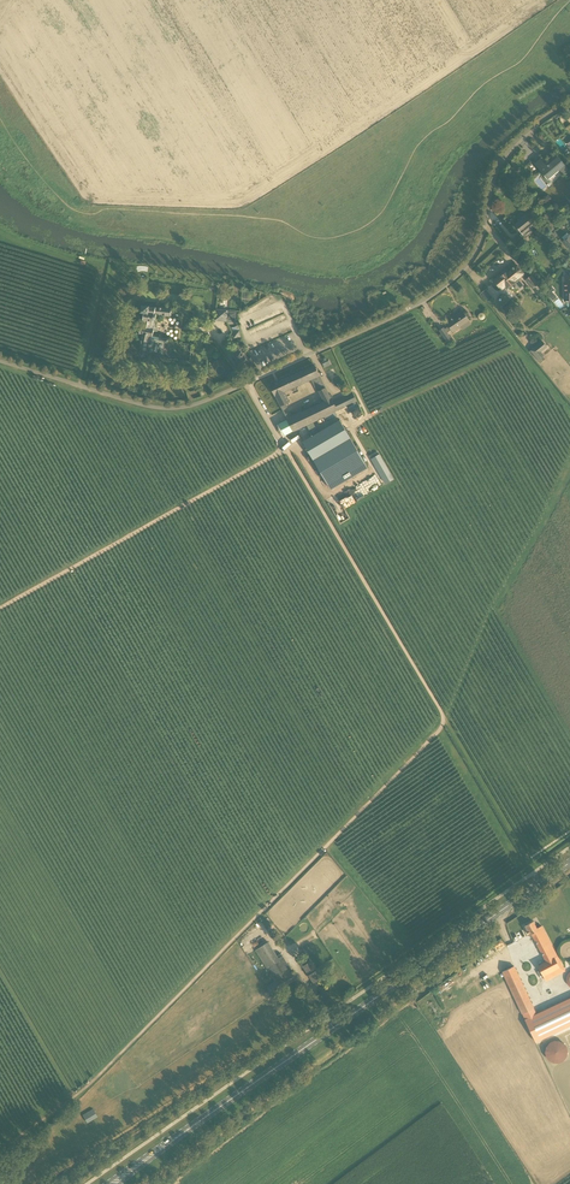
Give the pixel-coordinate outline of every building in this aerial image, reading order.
[(569,171),(558,157),(548,166),(542,159),(535,164),(548,179),(558,169),(564,176),(569,171)] [(539,223),(537,220),(529,210),(529,211),(520,218),(521,219),(521,220),(515,225),(518,228),(518,229),(523,236),(539,223)] [(550,229),(554,226),(547,218),(543,221),(550,229)] [(523,272),(517,265),(514,268),(514,267),(512,268),(513,269),(507,273),(507,272),(500,278),(499,276),(494,280),(500,288),(505,284),(507,287),(509,286),(511,287),(513,285),(513,283),(514,282),(513,281),(518,277),(523,272)] [(539,284),(532,275),(525,280),(533,289),(535,287),(539,284)] [(489,301),(493,297),(486,289),(482,293),(489,301)] [(143,303),(142,309),(142,312),(144,313),(141,326),(141,327),(140,333),(142,334),(141,340),(148,342),(148,341),(149,341),(146,354),(164,356),(165,343),(169,343),(169,339),(165,338),(152,336),(153,330),(152,330),(154,319),(155,319),(156,314),(172,316),(173,308),(150,305),(150,304),(143,303)] [(227,322),(227,320),(235,321),(236,312),(228,311),(216,309),(215,321),(227,322)] [(469,321),(462,311),(455,316),(456,317),(453,319),(452,318),(451,318),(452,320),(447,323),(449,326),(445,329),(444,328),(440,331),(449,343),(453,340),(447,332),(452,329),(453,332),(469,321)] [(234,338),(241,337),(240,330),(233,331),(234,338)] [(542,341),(531,350),(530,351),(538,360),(543,356),(544,356),(541,352),(547,347),(542,341)] [(240,366),(248,361),(240,349),(235,353),(233,354),(234,356),(233,357),(240,366)] [(293,431),(293,432),(337,411),(357,401),(353,393),(333,402),(314,365),(299,372),(296,373),(295,373),(286,378),(285,378),(271,385),(270,385),(270,386),(280,406),(290,402),(285,392),(311,379),(316,390),(318,389),(319,391),(324,401),(301,412),(301,411),(288,417),(289,419),(283,422),(289,433),(293,431)] [(324,488),(363,470),(340,419),(300,438),(324,488)] [(372,468),(381,486),(389,481),(380,464),(372,468)] [(529,935),(532,934),(546,961),(538,966),(538,965),(537,965),(545,980),(564,970),(560,961),(557,962),(555,957),(557,956),(542,926),(537,928),(534,921),(525,926),(528,930),(527,930),(529,935)] [(498,951),(505,946),(500,940),(494,944),(498,951)] [(279,958),(272,947),(268,942),(256,950),(275,981),(271,983),(270,982),(265,985),(271,995),(297,978),(292,971),(293,971),(283,955),(279,958)] [(311,951),(315,957),(322,952),(318,946),(311,951)] [(478,954),(481,958),(493,950),(490,946),(478,954)] [(322,977),(312,961),(308,956),(299,962),(302,967),(303,966),(312,979),(314,982),(322,977)] [(536,1041),(569,1026),(569,998),(535,1013),(514,966),(502,971),(536,1041)] [(551,1038),(543,1057),(560,1065),(569,1047),(551,1038)] [(87,1123),(98,1117),(93,1109),(82,1115),(87,1123)]
